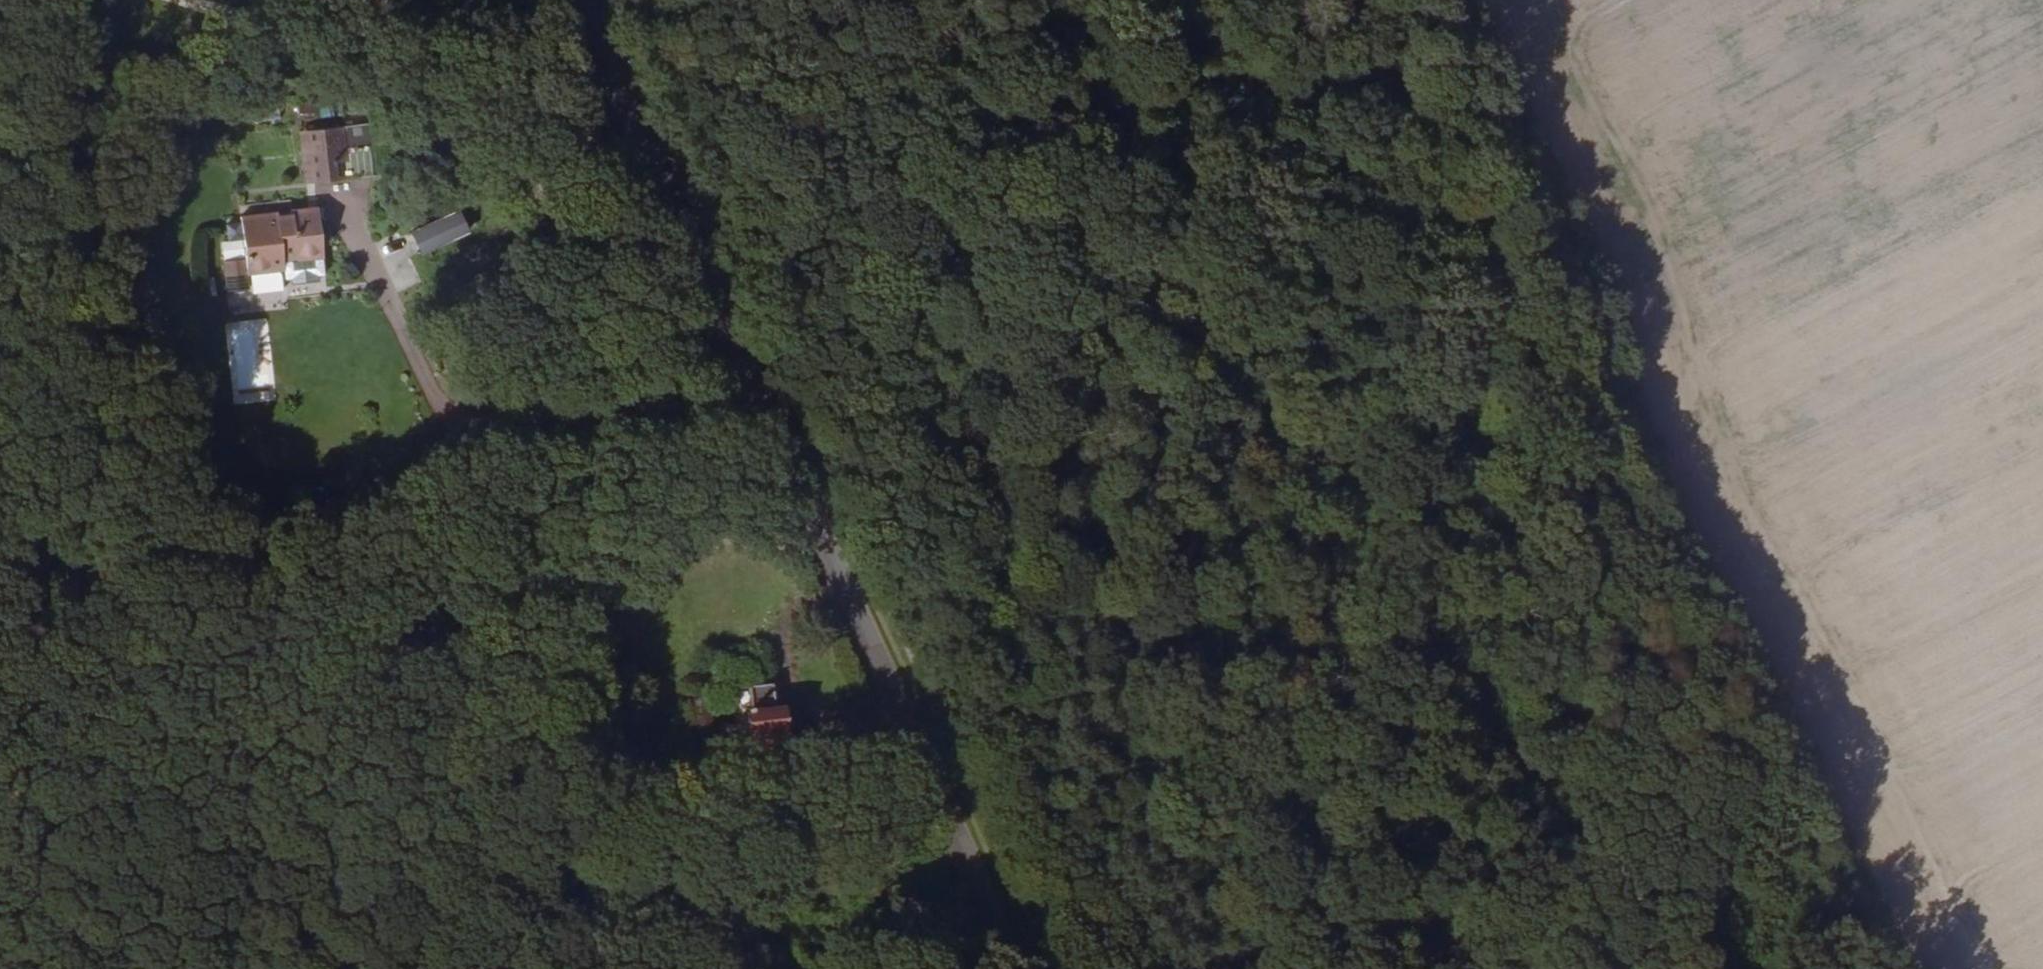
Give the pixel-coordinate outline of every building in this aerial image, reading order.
[(319,99),(296,101),(299,128),(322,126),(319,99)] [(374,124),(301,126),(303,178),(376,176),(374,124)] [(324,248),(319,199),(290,202),(290,206),(276,208),(276,204),(239,208),(244,265),(281,262),(282,272),(291,272),(292,277),(315,275),(315,269),(324,268),(322,249),(324,248)] [(778,682),(748,685),(751,710),(746,711),(748,729),(743,729),(744,737),(749,736),(751,751),(786,747),(778,682)]
